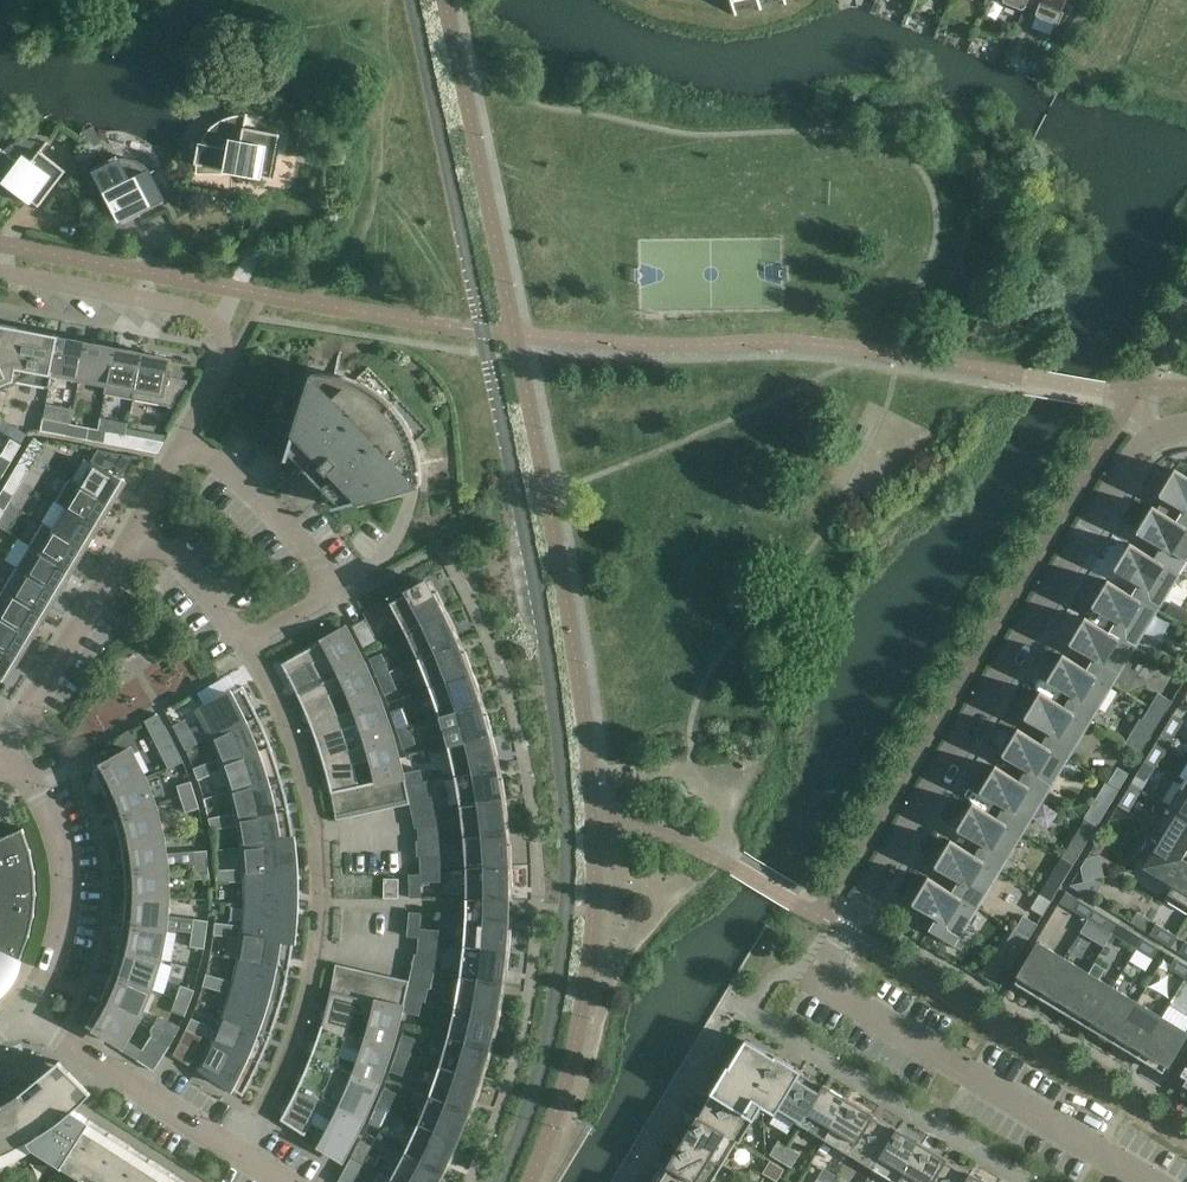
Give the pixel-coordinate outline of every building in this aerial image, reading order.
[(735,13),(786,2),(786,0),(732,0),(735,13)] [(1003,1),(1024,9),(1028,0),(1004,0),(1003,1)] [(1024,9),(1025,10),(1026,6),(1037,11),(1036,14),(1063,25),(1074,8),(1066,2),(1067,0),(1028,0),(1024,9)] [(246,128),(248,114),(247,114),(246,116),(237,117),(228,119),(220,123),(213,128),(207,135),(203,144),(200,143),(196,164),(198,165),(198,173),(235,174),(235,172),(272,179),(281,135),(246,128)] [(67,171),(42,152),(48,143),(47,142),(44,146),(37,142),(28,140),(19,141),(11,145),(4,151),(2,149),(0,151),(0,185),(12,191),(14,188),(39,207),(67,171)] [(165,203),(150,174),(156,171),(156,170),(152,172),(145,165),(137,161),(128,158),(118,159),(117,156),(95,167),(97,170),(92,174),(107,194),(109,193),(124,223),(165,203)] [(186,194),(176,175),(164,181),(163,181),(173,200),(186,194)] [(14,381),(18,382),(49,388),(59,336),(29,330),(0,324),(0,388),(14,381)] [(60,336),(59,336),(49,388),(50,388),(52,376),(80,381),(87,343),(60,338),(60,336)] [(115,348),(87,343),(80,381),(108,386),(115,348)] [(143,354),(115,348),(108,386),(135,391),(133,399),(134,400),(143,354)] [(172,359),(143,354),(134,400),(171,407),(172,407),(185,384),(185,383),(168,380),(172,359)] [(362,384),(355,381),(345,377),(338,376),(335,375),(332,374),(325,373),(321,373),(314,373),(288,453),(291,454),(340,505),(341,508),(422,485),(422,478),(422,474),(421,468),(421,464),(420,461),(419,454),(418,450),(416,444),(413,437),(410,431),(406,424),(402,418),(400,415),(396,410),(391,405),(386,400),(380,395),(377,393),(371,389),(362,384)] [(69,436),(71,424),(52,421),(50,433),(69,436)] [(71,424),(69,436),(88,440),(90,428),(71,424)] [(125,447),(127,435),(107,431),(105,443),(125,447)] [(127,435),(125,447),(145,451),(147,439),(127,435)] [(45,445),(34,438),(26,453),(36,460),(45,445)] [(2,456),(12,462),(22,446),(12,439),(2,456)] [(94,464),(81,486),(114,505),(127,483),(120,478),(133,456),(98,449),(91,462),(94,464)] [(13,475),(23,481),(32,467),(21,460),(13,475)] [(1177,520),(1186,527),(1186,476),(1175,468),(1160,493),(1184,508),(1177,520)] [(23,481),(13,475),(4,490),(14,496),(23,481)] [(100,527),(114,505),(81,486),(70,480),(57,502),(68,508),(100,527)] [(1186,558),(1186,527),(1177,520),(1153,505),(1137,530),(1162,545),(1154,557),(1154,558),(1179,572),(1186,558)] [(17,506),(10,520),(27,528),(34,514),(17,506)] [(68,508),(54,530),(87,549),(100,527),(68,508)] [(74,571),(87,549),(54,530),(44,524),(31,546),(74,571)] [(1156,609),(1179,572),(1154,558),(1154,557),(1130,543),(1115,567),(1139,582),(1132,594),(1132,595),(1156,609)] [(61,593),(74,571),(31,546),(18,568),(61,593)] [(48,615),(61,593),(18,568),(5,590),(48,615)] [(400,577),(381,585),(388,602),(407,594),(400,577)] [(1134,646),(1156,609),(1132,595),(1132,594),(1108,580),(1093,605),(1117,619),(1109,631),(1109,632),(1134,646)] [(406,632),(447,611),(438,592),(435,593),(429,582),(391,604),(406,632)] [(109,618),(123,626),(138,597),(124,589),(109,618)] [(48,615),(5,590),(0,598),(0,616),(2,618),(35,637),(48,615)] [(447,611),(406,632),(419,659),(459,642),(454,631),(457,630),(447,611)] [(1111,684),(1134,646),(1109,632),(1109,631),(1085,617),(1070,642),(1094,656),(1087,668),(1087,669),(1111,684)] [(0,621),(0,646),(22,659),(35,637),(2,618),(0,621)] [(353,626),(366,652),(380,645),(367,619),(353,626)] [(94,627),(87,642),(109,652),(116,637),(94,627)] [(347,631),(346,629),(283,664),(290,677),(293,683),(299,696),(365,665),(347,631)] [(459,642),(419,659),(431,688),(474,672),(466,652),(463,653),(459,642)] [(22,659),(0,646),(0,677),(8,682),(22,659)] [(1089,721),(1111,684),(1087,669),(1087,668),(1063,654),(1048,679),(1072,693),(1065,706),(1064,706),(1089,721)] [(378,678),(390,672),(384,657),(371,662),(378,678)] [(365,665),(299,696),(305,708),(307,714),(312,727),(380,702),(365,665)] [(390,672),(378,678),(384,693),(397,687),(390,672)] [(474,672),(431,688),(441,717),(481,704),(478,693),(481,692),(474,672)] [(250,698),(244,686),(200,711),(214,738),(259,716),(253,704),(250,698)] [(1066,758),(1089,721),(1064,706),(1065,706),(1040,691),(1025,716),(1049,730),(1042,743),(1066,758)] [(1150,707),(1164,715),(1172,702),(1158,694),(1150,707)] [(380,702),(312,727),(315,733),(319,746),(323,759),(393,739),(380,702)] [(481,704),(441,717),(449,747),(493,735),(488,714),(485,715),(481,704)] [(1164,715),(1150,707),(1142,720),(1156,729),(1164,715)] [(398,731),(410,727),(405,711),(392,715),(398,731)] [(1184,720),(1174,713),(1161,735),(1171,741),(1184,720)] [(264,728),(259,716),(214,738),(225,764),(272,746),(267,734),(264,728)] [(173,739),(165,726),(153,733),(160,746),(173,739)] [(410,727),(398,731),(403,747),(416,742),(410,727)] [(1044,795),(1066,758),(1042,743),(1018,728),(1003,753),(1027,768),(1020,780),(1044,795)] [(493,735),(449,747),(456,777),(498,768),(495,756),(498,756),(493,735)] [(331,787),(332,794),(350,789),(367,785),(385,780),(402,776),(393,739),(323,759),(327,773),(331,787)] [(1146,759),(1157,766),(1167,749),(1156,743),(1146,759)] [(276,759),(272,746),(225,764),(234,791),(282,777),(278,765),(276,759)] [(103,787),(107,795),(146,778),(131,750),(95,770),(97,774),(101,782),(103,787)] [(1157,766),(1146,759),(1136,776),(1147,782),(1157,766)] [(206,764),(211,776),(223,771),(218,760),(206,764)] [(211,776),(206,764),(194,769),(199,780),(211,776)] [(1022,832),(1044,795),(1020,780),(995,765),(980,790),(1005,805),(997,817),(1022,832)] [(498,768),(456,777),(461,807),(506,800),(503,779),(500,780),(498,768)] [(407,789),(425,785),(422,772),(405,776),(407,789)] [(402,776),(385,780),(392,808),(411,804),(410,801),(407,789),(405,776),(403,777),(402,776)] [(285,790),(282,777),(234,791),(241,819),(289,809),(288,802),(285,790)] [(115,815),(116,820),(156,807),(146,778),(107,795),(111,805),(115,815)] [(374,812),(392,808),(385,780),(367,785),(374,812)] [(182,799),(196,795),(192,782),(178,786),(182,799)] [(1186,817),(1186,784),(1183,782),(1168,806),(1186,817)] [(1129,811),(1142,790),(1131,783),(1118,805),(1129,811)] [(357,816),(374,812),(367,785),(350,789),(357,816)] [(425,785),(407,789),(410,801),(427,798),(425,785)] [(335,807),(337,820),(357,816),(350,789),(332,794),(335,807)] [(196,795),(182,799),(186,813),(200,809),(196,795)] [(506,800),(461,807),(465,837),(507,833),(506,822),(509,821),(506,800)] [(999,869),(1022,832),(997,817),(973,802),(958,827),(982,842),(975,854),(999,869)] [(1168,806),(1153,831),(1162,837),(1144,867),(1179,858),(1186,845),(1186,817),(1168,806)] [(120,835),(123,845),(164,838),(164,837),(156,807),(116,820),(119,830),(120,835)] [(1097,826),(1104,814),(1091,807),(1084,818),(1097,826)] [(291,815),(289,809),(241,819),(245,847),(295,841),(293,828),(291,815)] [(222,816),(225,828),(237,825),(235,813),(222,816)] [(225,828),(222,816),(210,819),(212,831),(225,828)] [(1096,827),(1085,820),(1062,857),(1074,864),(1096,827)] [(418,828),(419,841),(437,840),(436,826),(418,828)] [(9,976),(11,977),(15,972),(21,960),(30,937),(35,916),(37,894),(36,873),(32,851),(23,829),(0,839),(0,991),(4,986),(3,985),(5,983),(6,982),(7,981),(8,979),(9,977),(9,976)] [(507,833),(465,837),(467,868),(512,866),(512,845),(508,845),(507,833)] [(125,861),(126,871),(168,868),(164,838),(123,845),(124,856),(125,861)] [(977,906),(999,869),(975,854),(951,839),(936,864),(960,879),(952,891),(977,906)] [(295,847),(295,841),(245,847),(248,875),(297,873),(297,860),(295,847)] [(195,866),(209,865),(208,851),(194,852),(195,866)] [(421,870),(439,869),(438,856),(420,857),(421,870)] [(1144,867),(1174,885),(1165,900),(1186,913),(1186,863),(1179,858),(1144,867)] [(530,860),(515,861),(516,880),(531,879),(530,860)] [(209,865),(195,866),(196,880),(210,878),(209,865)] [(513,887),(512,866),(467,868),(467,900),(510,900),(510,887),(513,887)] [(127,893),(127,898),(169,899),(168,868),(126,871),(127,877),(127,887),(127,893)] [(230,870),(230,882),(243,882),(242,869),(230,870)] [(439,869),(421,870),(421,883),(439,882),(439,869)] [(230,882),(230,870),(217,870),(217,883),(230,882)] [(297,880),(297,873),(248,875),(248,904),(297,906),(298,899),(298,886),(297,880)] [(954,944),(977,906),(952,891),(928,876),(913,901),(937,916),(929,930),(954,944)] [(399,899),(400,879),(385,879),(384,899),(399,899)] [(1088,919),(1095,908),(1066,891),(1060,902),(1072,909),(1088,919)] [(1039,894),(1031,908),(1043,915),(1051,901),(1039,894)] [(126,914),(125,924),(166,930),(169,899),(127,898),(126,908),(126,914)] [(297,919),(297,906),(248,904),(246,932),(295,938),(296,925),(297,919)] [(1095,908),(1088,919),(1113,934),(1120,923),(1095,908)] [(1151,920),(1137,912),(1130,923),(1145,931),(1151,920)] [(465,946),(510,951),(512,929),(509,929),(510,916),(467,915),(465,946)] [(1037,925),(1023,916),(1015,930),(1029,938),(1037,925)] [(193,933),(207,935),(209,921),(195,919),(193,933)] [(227,937),(229,924),(216,923),(215,935),(227,937)] [(1120,923),(1113,934),(1137,948),(1143,937),(1120,923)] [(1178,936),(1156,923),(1150,933),(1171,946),(1178,936)] [(122,940),(120,950),(160,960),(166,930),(125,924),(124,929),(122,940)] [(229,924),(227,937),(240,938),(241,926),(229,924)] [(419,942),(435,943),(437,930),(420,929),(419,942)] [(293,951),(295,938),(246,932),(241,961),(290,970),(292,957),(293,951)] [(207,935),(193,933),(191,947),(205,949),(207,935)] [(1143,937),(1137,948),(1154,958),(1160,947),(1143,937)] [(435,943),(419,942),(418,955),(434,956),(435,943)] [(1041,997),(1065,957),(1040,942),(1015,982),(1041,997)] [(510,951),(465,946),(461,977),(504,983),(505,971),(508,972),(510,951)] [(114,970),(112,975),(151,990),(160,960),(120,950),(117,960),(114,970)] [(1065,957),(1041,997),(1065,1012),(1089,972),(1065,957)] [(1186,976),(1186,964),(1176,957),(1169,968),(1186,978),(1186,976)] [(289,977),(290,970),(241,961),(235,988),(283,1002),(286,989),(289,977)] [(1095,963),(1089,972),(1065,1012),(1089,1027),(1114,987),(1099,978),(1105,969),(1095,963)] [(334,978),(331,992),(349,997),(356,969),(337,965),(334,978)] [(367,1001),(374,973),(356,969),(349,997),(367,1001)] [(385,1005),(392,977),(374,973),(367,1001),(385,1005)] [(216,990),(219,978),(207,974),(204,986),(216,990)] [(104,995),(102,999),(139,1018),(151,990),(112,975),(108,985),(104,995)] [(385,1005),(401,1010),(402,1009),(404,1009),(410,981),(392,977),(385,1005)] [(504,983),(461,977),(456,1007),(501,1016),(505,995),(501,995),(504,983)] [(219,978),(216,990),(228,993),(232,981),(219,978)] [(177,999),(190,1004),(195,991),(181,986),(177,999)] [(1114,987),(1089,1027),(1114,1041),(1138,1001),(1114,987)] [(281,1008),(283,1002),(235,988),(226,1016),(273,1033),(277,1020),(281,1008)] [(327,1009),(325,1017),(322,1025),(392,1047),(401,1010),(385,1005),(367,1001),(349,997),(331,992),(329,1000),(327,1009)] [(95,1012),(88,1023),(123,1046),(139,1018),(102,999),(100,1004),(95,1012)] [(190,1004),(177,999),(172,1012),(185,1017),(190,1004)] [(1138,1001),(1114,1041),(1138,1056),(1162,1016),(1138,1001)] [(501,1016),(456,1007),(449,1037),(490,1048),(493,1036),(496,1037),(501,1016)] [(268,1045),(273,1033),(226,1016),(215,1042),(260,1063),(263,1057),(268,1045)] [(1138,1056),(1163,1071),(1186,1032),(1186,1031),(1162,1016),(1138,1056)] [(204,1024),(192,1018),(187,1030),(199,1035),(204,1024)] [(379,1084),(392,1047),(322,1025),(320,1032),(316,1045),(311,1058),(379,1084)] [(397,1053),(410,1057),(415,1041),(402,1037),(397,1053)] [(490,1048),(449,1037),(440,1067),(484,1080),(490,1060),(487,1059),(490,1048)] [(159,1038),(142,1063),(155,1071),(171,1046),(159,1038)] [(747,1038),(744,1043),(699,1116),(738,1140),(737,1141),(740,1142),(763,1104),(776,1112),(778,1110),(777,1109),(800,1071),(747,1038)] [(255,1074),(260,1063),(215,1042),(202,1069),(244,1096),(250,1085),(252,1080),(255,1074)] [(181,1043),(174,1056),(186,1064),(194,1051),(181,1043)] [(410,1057),(397,1053),(391,1069),(404,1073),(410,1057)] [(363,1120),(379,1084),(311,1058),(306,1070),(304,1077),(298,1089),(363,1120)] [(75,1110),(81,1105),(92,1093),(60,1061),(33,1083),(33,1084),(19,1095),(20,1095),(3,1106),(3,1105),(0,1107),(0,1167),(34,1150),(62,1168),(66,1161),(88,1175),(93,1167),(111,1178),(109,1181),(186,1181),(75,1110)] [(484,1080),(440,1067),(430,1095),(471,1110),(474,1099),(478,1100),(484,1080)] [(778,1110),(801,1124),(825,1086),(800,1071),(777,1109),(778,1110)] [(801,1124),(826,1139),(849,1100),(825,1086),(801,1124)] [(321,1146),(343,1159),(363,1120),(298,1089),(293,1099),(287,1110),(282,1120),(305,1135),(317,1117),(318,1113),(335,1121),(333,1126),(321,1146)] [(377,1106),(390,1111),(396,1096),(384,1090),(377,1106)] [(471,1110),(430,1095),(419,1124),(461,1142),(469,1123),(466,1122),(471,1110)] [(826,1139),(850,1153),(874,1115),(849,1100),(826,1139)] [(390,1111),(377,1106),(370,1121),(383,1127),(390,1111)] [(850,1153),(874,1168),(898,1130),(874,1115),(850,1153)] [(723,1164),(737,1141),(738,1140),(699,1116),(685,1141),(723,1164)] [(461,1142),(419,1124),(406,1152),(444,1171),(449,1160),(452,1162),(461,1142)] [(897,1181),(899,1181),(922,1144),(898,1130),(874,1168),(897,1181)] [(1162,1139),(1154,1158),(1167,1164),(1176,1146),(1162,1139)] [(779,1160),(788,1145),(779,1140),(771,1155),(779,1160)] [(723,1164),(685,1141),(670,1165),(698,1181),(712,1181),(723,1164)] [(360,1142),(352,1157),(364,1163),(372,1149),(360,1142)] [(946,1159),(922,1144),(899,1181),(933,1181),(946,1159)] [(788,1145),(779,1160),(792,1167),(800,1153),(788,1145)] [(406,1152),(391,1179),(397,1181),(440,1181),(439,1181),(444,1171),(406,1152)] [(364,1164),(364,1163),(352,1157),(339,1181),(355,1181),(364,1164)] [(971,1174),(946,1159),(933,1181),(966,1181),(971,1174)] [(763,1172),(778,1181),(785,1168),(770,1160),(763,1172)] [(670,1165),(660,1181),(698,1181),(670,1165)] [(971,1174),(966,1181),(984,1181),(971,1174)]
